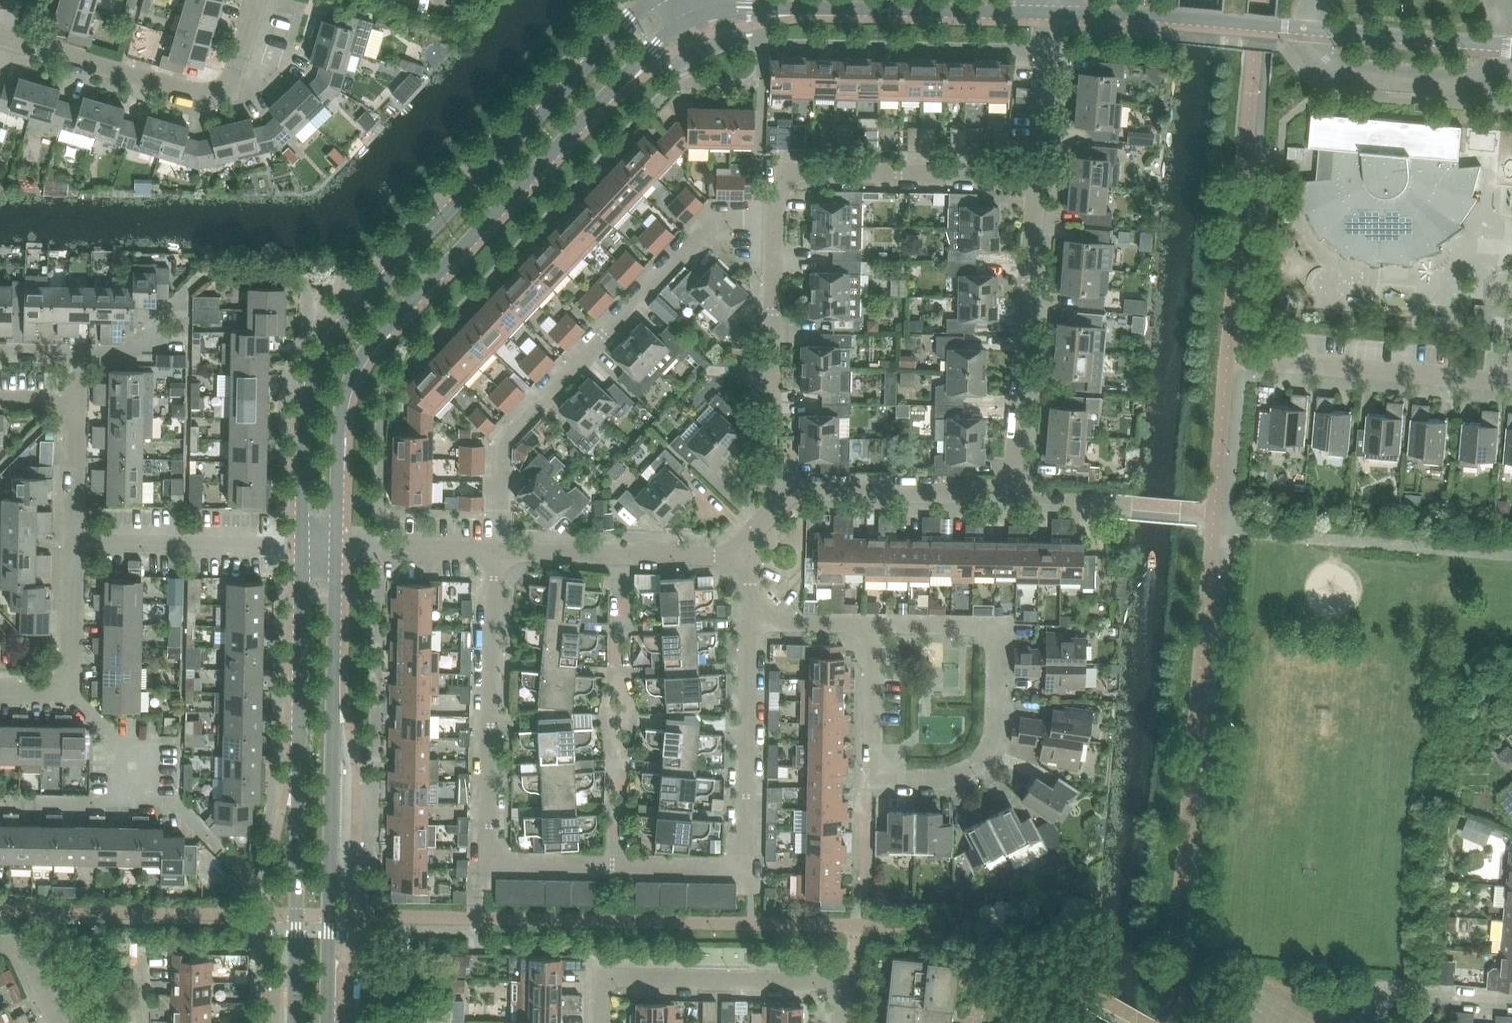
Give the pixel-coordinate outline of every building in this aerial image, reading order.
[(93,10),(60,0),(54,23),(70,28),(67,40),(90,46),(94,35),(87,33),(93,10)] [(60,0),(93,10),(96,0),(60,0)] [(134,10),(137,0),(127,0),(125,7),(134,10)] [(215,22),(222,1),(220,0),(186,0),(182,13),(215,22)] [(152,4),(143,1),(140,11),(149,14),(152,4)] [(314,40),(316,41),(351,51),(362,55),(372,23),(336,12),(333,23),(322,20),(320,27),(318,27),(314,29),(311,36),(314,40)] [(182,13),(176,35),(209,44),(215,22),(182,13)] [(176,35),(169,57),(162,55),(159,67),(182,73),(185,62),(202,67),(209,44),(176,35)] [(320,65),(317,77),(339,91),(351,51),(316,41),(310,62),(320,65)] [(770,97),(792,98),(793,57),(781,57),(781,60),(770,60),(770,97)] [(792,98),(814,98),(814,61),(805,60),(805,57),(793,57),(792,98)] [(835,99),(857,99),(858,58),(845,58),(845,61),(836,61),(835,99)] [(857,99),(879,99),(879,62),(870,62),(870,59),(858,58),(857,99)] [(900,100),(922,100),(922,60),(910,59),(910,62),(901,62),(900,100)] [(922,100),(943,101),(944,63),(935,63),(935,60),(922,60),(922,100)] [(814,98),(835,99),(836,61),(814,61),(814,98)] [(965,101),(987,101),(987,61),(975,61),(975,64),(966,63),(965,101)] [(987,101),(1009,102),(1010,64),(999,64),(999,61),(987,61),(987,101)] [(879,99),(900,100),(901,62),(879,62),(879,99)] [(1079,85),(1078,99),(1113,102),(1115,77),(1123,78),(1125,65),(1100,62),(1098,75),(1075,73),(1074,85),(1079,85)] [(944,63),(943,101),(965,101),(966,63),(944,63)] [(1161,69),(1145,68),(1145,74),(1154,84),(1160,84),(1161,69)] [(300,79),(284,94),(309,120),(339,91),(317,77),(307,87),(300,79)] [(29,118),(39,84),(19,78),(16,88),(4,85),(0,99),(0,110),(29,118)] [(27,126),(59,136),(61,128),(69,104),(57,100),(60,90),(39,84),(29,118),(27,126)] [(1016,103),(1029,103),(1029,88),(1016,87),(1016,103)] [(276,116),(266,125),(279,149),(309,120),(284,94),(269,109),(276,116)] [(61,128),(94,137),(104,103),(83,97),(80,107),(69,104),(61,128)] [(1113,102),(1078,99),(1076,113),(1072,113),(1071,125),(1094,127),(1093,140),(1118,142),(1121,103),(1113,102)] [(94,137),(126,147),(133,123),(121,119),(124,109),(104,103),(94,137)] [(676,123),(665,134),(683,151),(686,147),(709,148),(710,109),(687,109),(687,123),(676,123)] [(731,110),(710,109),(709,148),(731,148),(731,110)] [(754,110),(731,110),(731,148),(753,148),(754,110)] [(1317,180),(1300,181),(1303,215),(1308,212),(1322,241),(1326,237),(1349,260),(1351,255),(1380,268),(1381,262),(1413,265),(1411,259),(1442,251),(1438,245),(1449,238),(1449,239),(1465,228),(1461,224),(1479,198),(1473,197),(1481,166),(1460,168),(1459,161),(1460,161),(1460,160),(1460,152),(1462,127),(1312,114),(1309,148),(1314,148),(1320,149),(1317,180)] [(126,147),(158,156),(168,122),(148,116),(144,126),(133,123),(126,147)] [(251,118),(230,123),(238,158),(279,149),(266,125),(253,129),(251,118)] [(168,122),(158,156),(198,168),(199,142),(186,138),(189,128),(168,122)] [(1460,152),(1500,155),(1497,185),(1511,187),(1511,136),(1502,135),(1503,125),(1463,122),(1462,127),(1460,152)] [(199,142),(198,168),(238,158),(230,123),(209,128),(211,139),(199,142)] [(777,149),(791,149),(792,125),(778,125),(777,149)] [(791,149),(805,150),(806,126),(792,125),(791,149)] [(820,150),(834,150),(835,126),(821,126),(820,150)] [(834,150),(848,150),(849,126),(835,126),(834,150)] [(864,151),(878,151),(878,127),(864,127),(864,151)] [(878,127),(878,151),(892,151),(892,127),(878,127)] [(921,152),(921,128),(907,128),(907,152),(921,152)] [(921,152),(935,152),(935,128),(921,128),(921,152)] [(964,153),(964,129),(950,128),(950,152),(964,153)] [(964,153),(978,153),(978,129),(964,129),(964,153)] [(994,129),(994,153),(1008,153),(1009,130),(994,129)] [(629,152),(657,179),(683,151),(665,134),(655,146),(644,136),(629,152)] [(1070,183),(1106,186),(1118,187),(1120,162),(1116,161),(1117,148),(1092,146),(1091,159),(1073,157),(1070,183)] [(629,152),(614,168),(642,194),(657,179),(629,152)] [(614,168),(599,184),(627,210),(642,194),(614,168)] [(716,200),(730,200),(730,176),(716,176),(716,200)] [(730,200),(743,200),(744,176),(730,176),(730,200)] [(1106,186),(1070,183),(1069,197),(1064,196),(1063,208),(1087,210),(1086,223),(1111,225),(1112,212),(1103,211),(1106,186)] [(599,184),(584,199),(612,226),(627,210),(599,184)] [(677,198),(694,214),(704,204),(686,188),(677,198)] [(812,226),(849,226),(861,226),(862,205),(862,192),(834,191),(834,204),(813,203),(812,226)] [(949,193),(948,228),(997,229),(998,207),(977,206),(977,194),(949,193)] [(694,214),(677,198),(668,208),(685,224),(694,214)] [(584,199),(569,215),(597,242),(612,226),(584,199)] [(569,215),(554,231),(582,258),(597,242),(569,215)] [(674,236),(657,219),(647,229),(665,246),(674,236)] [(833,261),(861,261),(861,226),(849,226),(812,226),(812,248),(833,248),(833,261)] [(948,263),(976,263),(976,251),(997,251),(997,229),(948,228),(940,228),(940,239),(948,239),(948,263)] [(638,239),(655,256),(665,246),(647,229),(638,239)] [(1063,266),(1099,269),(1110,270),(1112,245),(1109,244),(1110,231),(1085,229),(1084,242),(1065,240),(1061,240),(1060,252),(1064,253),(1063,266)] [(539,247),(567,273),(582,258),(554,231),(539,247)] [(539,247),(524,263),(552,289),(567,273),(539,247)] [(617,261),(635,277),(644,267),(627,251),(617,261)] [(635,277),(617,261),(608,271),(625,287),(635,277)] [(811,273),(811,295),(860,296),(861,261),(833,261),(832,273),(811,273)] [(510,278),(538,305),(552,289),(524,263),(510,278)] [(960,276),(959,298),(996,298),(996,276),(975,276),(976,263),(948,263),(947,276),(960,276)] [(696,298),(705,306),(731,279),(714,264),(700,279),(691,271),(671,291),(686,304),(696,298)] [(1099,269),(1063,266),(1061,292),(1079,294),(1078,306),(1103,309),(1104,296),(1096,295),(1099,269)] [(135,305),(134,321),(144,322),(144,306),(156,306),(156,297),(169,297),(169,268),(156,268),(156,273),(133,272),(133,278),(132,288),(134,288),(133,306),(135,305)] [(133,278),(112,278),(112,288),(111,344),(122,344),(122,321),(134,321),(135,305),(133,306),(134,288),(132,288),(133,278)] [(510,278),(495,294),(523,320),(538,305),(510,278)] [(731,279),(705,306),(721,320),(712,329),(722,339),(741,318),(732,310),(747,294),(731,279)] [(24,311),(24,286),(25,286),(25,282),(12,281),(12,286),(0,286),(0,335),(12,335),(12,310),(24,311)] [(588,293),(605,309),(614,299),(597,282),(588,293)] [(36,320),(47,320),(47,287),(25,286),(24,286),(24,311),(24,335),(36,336),(36,320)] [(57,336),(68,336),(69,287),(47,287),(47,320),(57,320),(57,336)] [(79,320),(90,321),(90,288),(69,287),(68,336),(79,337),(79,320)] [(100,343),(111,344),(112,288),(90,288),(90,321),(101,321),(100,343)] [(249,288),(249,311),(284,311),(284,289),(249,288)] [(605,309),(588,293),(578,303),(596,319),(605,309)] [(480,310),(508,336),(523,320),(495,294),(480,310)] [(860,296),(811,295),(810,317),(832,317),(831,330),(859,331),(860,296)] [(193,297),(193,309),(219,310),(219,297),(193,297)] [(996,298),(959,298),(959,319),(947,319),(946,332),(974,333),(974,320),(996,321),(996,298)] [(1474,320),(1483,321),(1485,305),(1475,304),(1474,320)] [(193,309),(192,322),(219,322),(219,310),(193,309)] [(465,326),(493,352),(508,336),(480,310),(465,326)] [(249,311),(249,331),(249,332),(267,333),(283,334),(284,311),(249,311)] [(1057,336),(1056,350),(1103,354),(1105,328),(1102,328),(1103,315),(1078,313),(1077,325),(1053,323),(1052,335),(1057,336)] [(558,324),(575,340),(585,330),(567,314),(558,324)] [(642,323),(626,339),(662,373),(689,344),(669,325),(657,337),(642,323)] [(575,340),(558,324),(548,334),(566,350),(575,340)] [(465,326),(450,342),(478,368),(493,352),(465,326)] [(192,353),(200,353),(201,340),(201,331),(193,331),(193,340),(192,353)] [(233,331),(232,354),(267,354),(267,333),(249,332),(249,331),(233,331)] [(801,369),(850,369),(850,348),(851,348),(851,335),(823,334),(823,347),(802,346),(801,369)] [(948,359),(948,372),(985,372),(985,350),(964,350),(964,337),(936,336),(936,356),(948,359)] [(662,373),(626,339),(611,355),(626,369),(618,379),(638,398),(662,373)] [(450,342),(435,357),(463,383),(478,368),(450,342)] [(528,356),(545,372),(555,362),(537,346),(528,356)] [(1103,354),(1056,350),(1055,363),(1050,363),(1049,375),(1072,377),(1071,390),(1100,392),(1103,354)] [(192,365),(200,366),(200,353),(192,353),(192,365)] [(157,367),(186,367),(186,355),(157,354),(157,367)] [(232,354),(232,375),(267,376),(267,354),(232,354)] [(545,372),(528,356),(518,366),(536,382),(545,372)] [(420,373),(448,399),(463,383),(435,357),(420,373)] [(822,403),(850,404),(851,369),(850,369),(801,369),(801,391),(822,391),(822,403)] [(94,383),(94,394),(143,395),(152,395),(153,372),(110,371),(110,383),(94,383)] [(935,387),(935,406),(963,406),(963,394),(985,394),(985,372),(948,372),(948,384),(935,387)] [(409,406),(408,420),(433,420),(433,416),(448,399),(420,373),(405,389),(415,399),(409,406)] [(232,375),(231,397),(266,397),(267,376),(232,375)] [(498,387),(516,404),(525,394),(508,377),(498,387)] [(590,377),(574,394),(601,419),(616,404),(625,412),(634,402),(614,383),(605,392),(590,377)] [(192,383),(191,395),(199,395),(200,383),(192,383)] [(516,404),(498,387),(489,397),(506,414),(516,404)] [(110,405),(109,416),(143,416),(143,395),(94,394),(94,405),(110,405)] [(601,419),(574,394),(559,410),(574,424),(566,434),(586,453),(596,443),(587,435),(601,419)] [(717,412),(702,428),(729,453),(744,437),(729,422),(737,413),(717,394),(708,404),(717,412)] [(1269,449),(1287,451),(1288,444),(1304,445),(1309,395),(1292,394),(1291,407),(1273,405),(1269,449)] [(191,408),(199,408),(199,395),(191,395),(191,408)] [(1049,433),(1084,436),(1093,437),(1095,412),(1098,412),(1099,399),(1071,396),(1070,409),(1051,408),(1049,433)] [(1314,446),(1331,447),(1330,455),(1348,456),(1352,412),(1334,410),(1335,398),(1318,396),(1314,446)] [(266,419),(266,397),(231,397),(231,418),(266,419)] [(1404,404),(1388,402),(1387,415),(1369,413),(1367,430),(1359,429),(1357,455),(1365,456),(1365,458),(1383,459),(1399,461),(1400,453),(1404,404)] [(801,415),(800,438),(837,438),(838,417),(850,417),(850,404),(822,403),(822,416),(801,415)] [(1429,418),(1430,406),(1414,404),(1409,454),(1426,456),(1425,463),(1443,465),(1447,420),(1429,418)] [(963,406),(935,406),(935,425),(947,428),(947,440),(984,441),(984,419),(963,419),(963,406)] [(468,419),(486,435),(495,425),(478,409),(468,419)] [(1460,466),(1478,468),(1479,460),(1495,462),(1500,412),(1483,410),(1482,423),(1464,422),(1460,466)] [(93,426),(93,437),(142,438),(151,438),(152,416),(143,416),(109,416),(109,426),(93,426)] [(231,440),(265,441),(266,419),(231,418),(231,440)] [(394,435),(393,458),(432,459),(433,420),(408,420),(408,436),(394,435)] [(190,438),(199,439),(199,426),(191,426),(190,438)] [(729,453),(702,428),(687,443),(679,435),(669,444),(690,464),(698,455),(714,469),(729,453)] [(1052,460),(1065,461),(1064,474),(1077,475),(1089,476),(1090,463),(1082,462),(1084,436),(1049,433),(1048,447),(1043,447),(1042,459),(1046,459),(1052,460)] [(109,448),(109,459),(142,459),(142,438),(93,437),(93,448),(109,448)] [(199,439),(190,438),(190,451),(198,451),(199,439)] [(821,460),(821,473),(849,473),(849,459),(849,438),(837,438),(800,438),(800,460),(821,460)] [(231,440),(230,462),(265,462),(265,441),(231,440)] [(984,441),(947,440),(947,453),(934,456),(934,475),(962,476),(962,463),(983,464),(984,441)] [(460,446),(460,459),(484,460),(484,446),(460,446)] [(665,467),(650,482),(677,508),(692,492),(677,477),(686,468),(665,449),(656,459),(665,467)] [(515,497),(531,512),(557,485),(549,477),(554,466),(540,452),(521,473),(530,481),(515,497)] [(393,458),(393,480),(431,481),(432,459),(393,458)] [(92,469),(92,480),(141,481),(142,459),(109,459),(108,470),(92,469)] [(460,473),(484,474),(484,460),(460,459),(460,473)] [(230,462),(230,483),(271,484),(271,472),(268,470),(265,470),(265,462),(230,462)] [(14,477),(13,499),(13,500),(36,501),(36,502),(46,502),(46,490),(52,490),(52,466),(23,465),(23,478),(14,477)] [(189,508),(202,509),(203,475),(190,475),(189,508)] [(171,508),(183,508),(184,479),(171,479),(171,501),(171,508)] [(141,481),(92,480),(92,491),(108,491),(108,503),(141,504),(141,481)] [(431,481),(393,480),(393,503),(431,503),(431,481)] [(677,508),(650,482),(636,498),(627,489),(617,499),(638,519),(646,510),(662,524),(677,508)] [(271,484),(230,483),(229,506),(264,506),(264,498),(268,498),(270,495),(271,484)] [(557,485),(531,512),(547,527),(562,512),(571,521),(590,500),(576,486),(565,493),(557,485)] [(459,496),(459,510),(483,510),(483,496),(459,496)] [(3,499),(2,521),(51,523),(52,512),(36,511),(36,502),(36,501),(13,500),(13,499),(3,499)] [(817,533),(817,558),(843,559),(844,515),(834,515),(834,533),(817,533)] [(853,516),(844,515),(843,559),(843,572),(844,572),(865,572),(865,539),(853,538),(853,516)] [(878,539),(865,539),(865,572),(865,580),(886,581),(887,516),(878,516),(878,539)] [(886,581),(908,581),(909,540),(896,539),(896,516),(887,516),(886,581)] [(909,540),(908,581),(930,581),(930,573),(931,517),(922,517),(922,540),(909,540)] [(940,517),(931,517),(930,573),(952,574),(953,540),(940,540),(940,517)] [(1017,575),(1018,518),(1009,518),(1008,542),(996,541),(995,574),(1017,575)] [(1027,518),(1018,518),(1017,575),(1017,583),(1038,583),(1039,542),(1026,542),(1027,518)] [(974,574),(995,574),(996,541),(983,541),(984,519),(975,519),(974,525),(974,574)] [(1060,584),(1061,519),(1052,519),(1051,542),(1039,542),(1038,583),(1060,584)] [(1082,584),(1082,588),(1095,589),(1095,555),(1083,555),(1083,543),(1069,543),(1070,519),(1061,519),(1060,584),(1082,584)] [(51,523),(2,521),(2,543),(35,544),(35,533),(51,533),(51,523)] [(965,541),(953,540),(952,574),(952,582),(973,582),(974,574),(974,525),(965,525),(965,541)] [(1,565),(51,566),(51,555),(35,555),(35,544),(2,543),(0,543),(0,565),(1,565)] [(843,572),(843,559),(817,558),(817,583),(833,584),(832,613),(842,613),(843,606),(844,606),(844,584),(844,572),(843,572)] [(128,575),(141,576),(142,561),(128,560),(128,575)] [(1,587),(12,588),(12,586),(34,587),(34,586),(34,576),(50,577),(51,566),(1,565),(1,587)] [(547,607),(546,619),(563,620),(567,577),(550,575),(549,586),(529,585),(529,586),(530,586),(529,594),(530,598),(533,601),(536,603),(540,603),(544,605),(547,607)] [(567,577),(563,620),(580,622),(581,610),(584,608),(588,607),(592,608),(596,606),(599,604),(601,600),(601,592),(602,592),(602,591),(583,589),(584,578),(567,577)] [(168,605),(182,605),(182,578),(169,578),(168,605)] [(188,578),(188,604),(201,604),(201,578),(188,578)] [(694,578),(677,579),(679,622),(696,621),(696,610),(699,607),(702,606),(706,606),(710,604),(713,601),(714,597),(713,589),(714,589),(714,588),(694,589),(694,578)] [(661,612),(662,623),(679,622),(677,579),(660,580),(660,591),(641,592),(641,593),(642,601),(644,605),(647,607),(650,609),(654,608),(658,609),(661,612)] [(94,594),(93,602),(141,603),(141,581),(106,580),(106,595),(94,594)] [(228,582),(228,605),(262,605),(263,583),(228,582)] [(431,608),(441,608),(442,582),(429,582),(429,585),(398,584),(398,598),(392,598),(392,607),(431,608)] [(49,634),(50,622),(50,598),(44,598),(45,586),(34,586),(34,587),(12,586),(12,588),(11,609),(21,609),(21,621),(20,634),(49,634)] [(462,608),(472,609),(472,600),(462,600),(462,608)] [(879,600),(867,600),(867,612),(879,612),(879,600)] [(106,610),(105,624),(140,625),(141,603),(93,602),(93,610),(106,610)] [(857,611),(857,603),(845,602),(844,610),(857,611)] [(908,602),(898,602),(898,613),(908,613),(908,602)] [(946,604),(930,603),(930,615),(945,615),(946,604)] [(201,604),(188,604),(187,612),(201,612),(201,604)] [(994,604),(973,604),(972,615),(994,615),(994,606),(994,604)] [(228,605),(227,627),(262,627),(262,605),(228,605)] [(1003,615),(1003,606),(994,606),(994,615),(1003,615)] [(431,629),(431,608),(392,607),(392,617),(398,617),(397,629),(431,629)] [(930,607),(918,607),(918,615),(930,615),(930,607)] [(472,609),(462,608),(461,617),(472,617),(472,609)] [(1038,609),(1023,609),(1023,620),(1037,621),(1038,609)] [(1075,615),(1060,615),(1060,625),(1075,625),(1075,615)] [(1058,617),(1046,617),(1046,625),(1058,625),(1058,617)] [(543,650),(542,662),(559,663),(563,620),(546,619),(545,629),(525,628),(525,629),(526,629),(525,637),(526,641),(529,644),(533,646),(536,646),(540,648),(543,650)] [(563,620),(559,663),(576,665),(577,653),(581,651),(584,650),(588,651),(592,649),(595,647),(597,643),(598,635),(598,634),(579,632),(580,622),(563,620)] [(679,622),(681,665),(698,665),(698,653),(701,651),(704,649),(708,649),(712,647),(715,644),(716,641),(716,633),(716,631),(697,632),(696,621),(679,622)] [(664,655),(664,666),(681,665),(679,622),(662,623),(663,634),(643,635),(643,636),(644,636),(644,644),(646,648),(649,650),(652,652),(656,651),(660,652),(664,655)] [(93,637),(93,645),(140,646),(140,625),(105,624),(105,638),(93,637)] [(227,627),(227,648),(262,649),(262,627),(227,627)] [(391,641),(391,650),(430,651),(431,629),(397,629),(397,641),(391,641)] [(461,652),(471,652),(472,630),(461,630),(461,652)] [(1015,662),(1085,664),(1085,639),(1066,638),(1066,633),(1046,633),(1046,651),(1040,651),(1040,650),(1015,650),(1015,662)] [(195,660),(195,635),(187,635),(187,660),(195,660)] [(105,653),(105,667),(140,668),(140,646),(93,645),(92,653),(105,653)] [(227,648),(226,670),(261,670),(262,649),(227,648)] [(810,661),(810,680),(849,681),(849,671),(843,671),(844,658),(843,658),(843,648),(803,648),(803,661),(810,661)] [(397,660),(396,672),(438,673),(438,651),(430,651),(391,650),(391,660),(397,660)] [(471,673),(471,660),(471,652),(461,652),(461,660),(460,673),(471,673)] [(538,705),(555,707),(559,663),(542,662),(541,672),(522,671),(522,672),(522,680),(523,684),(525,687),(529,689),(533,689),(536,691),(539,693),(538,705)] [(1085,664),(1015,662),(1014,675),(1040,676),(1040,674),(1045,674),(1045,693),(1065,693),(1065,688),(1084,688),(1085,664)] [(559,663),(555,707),(572,708),(573,696),(577,694),(581,693),(584,694),(588,693),(591,690),(593,686),(594,678),(595,678),(595,677),(575,675),(576,665),(559,663)] [(681,665),(664,666),(665,677),(645,678),(645,679),(646,679),(646,687),(648,691),(651,693),(655,695),(659,695),(662,695),(666,698),(666,710),(683,709),(681,665)] [(698,665),(681,665),(683,709),(700,709),(700,696),(703,694),(707,692),(711,692),(714,690),(717,687),(718,684),(718,676),(719,676),(718,674),(699,675),(698,665)] [(92,681),(92,688),(139,689),(140,668),(105,667),(104,681),(92,681)] [(226,670),(226,691),(261,692),(261,670),(226,670)] [(769,679),(780,679),(780,671),(769,671),(769,679)] [(391,684),(391,694),(429,694),(437,694),(438,673),(396,672),(396,684),(391,684)] [(186,677),(186,690),(195,690),(195,677),(186,677)] [(780,679),(769,679),(769,688),(779,688),(780,679)] [(802,680),(802,701),(843,702),(843,690),(849,690),(849,681),(810,680),(802,680)] [(460,686),(460,695),(471,695),(471,687),(460,686)] [(139,689),(92,688),(92,696),(104,697),(104,711),(139,712),(139,689)] [(195,690),(186,690),(186,703),(194,703),(195,690)] [(226,691),(226,713),(260,713),(261,692),(226,691)] [(396,703),(396,715),(429,716),(429,694),(391,694),(390,703),(396,703)] [(460,703),(470,703),(471,695),(460,695),(460,703)] [(802,701),(801,723),(809,723),(848,724),(848,714),(843,714),(843,702),(802,701)] [(1021,718),(1019,730),(1082,740),(1082,741),(1088,742),(1093,712),(1072,709),(1072,714),(1053,711),(1051,723),(1021,718)] [(226,713),(225,734),(260,735),(260,713),(226,713)] [(20,761),(21,714),(13,714),(12,726),(0,726),(0,761),(20,761)] [(20,761),(41,762),(42,727),(28,727),(28,714),(21,714),(20,761)] [(768,714),(768,722),(779,723),(779,714),(768,714)] [(41,762),(63,762),(64,715),(56,715),(56,727),(42,727),(41,762)] [(63,762),(85,763),(86,728),(71,728),(72,715),(64,715),(63,762)] [(390,727),(390,737),(429,737),(429,716),(396,715),(395,727),(390,727)] [(557,762),(555,718),(538,719),(539,731),(519,732),(519,733),(520,733),(520,741),(522,744),(525,747),(528,748),(532,748),(536,749),(540,752),(540,763),(557,762)] [(555,718),(557,762),(574,761),(574,750),(577,747),(584,746),(591,741),(592,737),(592,728),(572,729),(572,718),(555,718)] [(663,752),(662,763),(679,764),(683,721),(666,719),(665,730),(646,729),(645,730),(646,730),(645,738),(647,742),(649,745),(653,747),(657,747),(660,749),(663,752)] [(700,722),(683,721),(679,764),(696,766),(697,755),(701,752),(705,752),(709,752),(712,751),(715,748),(717,744),(718,737),(719,737),(719,735),(699,734),(700,722)] [(768,722),(768,731),(779,731),(779,723),(768,722)] [(848,733),(848,724),(809,723),(809,745),(842,745),(842,733),(848,733)] [(1019,730),(1013,729),(1011,742),(1036,746),(1036,745),(1041,746),(1039,759),(1058,762),(1057,766),(1078,770),(1082,741),(1082,740),(1019,730)] [(459,730),(459,738),(470,738),(470,730),(459,730)] [(225,734),(225,756),(260,757),(260,751),(266,751),(266,738),(263,735),(260,735),(225,734)] [(395,759),(428,759),(429,737),(390,737),(390,746),(395,746),(395,759)] [(459,746),(470,747),(470,738),(459,738),(459,746)] [(842,745),(809,745),(808,766),(847,767),(847,757),(842,757),(842,745)] [(767,766),(778,766),(778,753),(768,753),(767,766)] [(225,756),(225,778),(259,778),(260,757),(225,756)] [(389,771),(389,781),(428,781),(438,782),(438,760),(428,759),(395,759),(395,771),(389,771)] [(557,762),(559,805),(576,804),(576,793),(579,790),(583,789),(586,789),(590,787),(593,784),(594,780),(594,772),(594,771),(575,772),(574,761),(557,762)] [(542,795),(542,806),(559,805),(557,762),(540,763),(541,774),(521,775),(521,776),(522,776),(522,784),(524,788),(527,790),(531,792),(535,791),(538,792),(542,795)] [(660,795),(659,806),(676,807),(679,764),(662,763),(661,774),(642,772),(642,773),(642,781),(643,785),(646,788),(649,790),(653,791),(657,792),(660,795)] [(185,764),(185,777),(193,777),(193,764),(185,764)] [(679,764),(676,807),(693,809),(694,798),(697,795),(701,795),(705,795),(709,794),(712,791),(714,787),(714,780),(715,780),(715,778),(695,777),(696,766),(679,764)] [(778,766),(767,766),(767,778),(778,778),(778,766)] [(808,766),(808,788),(841,789),(842,776),(847,776),(847,767),(808,766)] [(458,782),(469,782),(469,774),(459,774),(458,782)] [(193,777),(185,777),(184,789),(192,789),(193,777)] [(225,778),(224,798),(224,799),(251,800),(251,801),(259,801),(259,778),(225,778)] [(1036,778),(1022,801),(1051,820),(1063,801),(1070,806),(1080,791),(1059,778),(1052,789),(1036,778)] [(394,790),(394,802),(427,803),(428,781),(389,781),(389,790),(394,790)] [(469,791),(469,782),(458,782),(458,791),(458,803),(469,804),(469,791)] [(808,788),(807,810),(846,811),(847,801),(841,801),(841,789),(808,788)] [(1501,797),(1501,803),(1511,816),(1511,789),(1501,797)] [(224,799),(224,798),(216,798),(216,822),(210,816),(204,822),(217,835),(250,836),(250,822),(251,822),(251,801),(251,800),(224,799)] [(767,801),(767,809),(777,810),(777,801),(767,801)] [(388,824),(427,825),(427,803),(394,802),(394,814),(388,814),(388,824)] [(576,804),(559,805),(561,849),(578,848),(578,836),(581,833),(585,832),(589,832),(592,830),(595,827),(596,823),(596,815),(596,814),(577,815),(576,804)] [(559,805),(542,806),(543,817),(523,818),(523,819),(524,819),(524,827),(526,831),(529,833),(533,835),(537,835),(540,835),(544,838),(544,850),(561,849),(559,805)] [(658,817),(638,815),(638,816),(639,816),(638,824),(639,828),(642,831),(645,833),(649,833),(653,835),(656,838),(655,850),(672,851),(676,807),(659,806),(658,817)] [(676,807),(672,851),(689,853),(690,841),(693,838),(697,838),(701,838),(705,837),(708,834),(710,830),(710,823),(711,823),(711,821),(692,820),(693,809),(676,807)] [(1011,807),(988,818),(1006,854),(1014,868),(1048,850),(1031,817),(1020,823),(1011,807)] [(766,818),(777,818),(777,810),(767,809),(766,818)] [(807,810),(807,832),(840,832),(841,820),(846,820),(846,811),(807,810)] [(888,852),(914,853),(915,813),(889,812),(888,831),(876,830),(875,855),(888,856),(888,852)] [(10,861),(11,814),(3,813),(3,826),(0,826),(0,861),(10,861)] [(915,813),(914,853),(939,853),(939,857),(953,857),(953,832),(940,832),(941,813),(915,813)] [(10,869),(32,869),(32,861),(33,826),(19,826),(19,814),(11,814),(10,861),(10,869)] [(32,861),(54,862),(55,814),(47,814),(46,827),(33,826),(32,861)] [(54,862),(75,862),(76,827),(62,827),(62,815),(55,814),(54,862)] [(75,862),(97,862),(98,815),(90,815),(90,828),(76,827),(75,862)] [(97,862),(118,863),(119,828),(105,828),(105,815),(98,815),(97,862)] [(118,863),(140,863),(141,816),(133,816),(133,828),(119,828),(118,863)] [(140,863),(161,864),(162,864),(162,837),(163,837),(163,829),(148,829),(149,816),(141,816),(140,863)] [(458,825),(468,825),(468,817),(458,817),(458,825)] [(1006,854),(988,818),(965,830),(973,847),(962,853),(973,875),(985,869),(984,866),(1006,854)] [(1468,831),(1487,839),(1492,826),(1473,818),(1468,831)] [(1050,821),(1038,828),(1049,849),(1061,843),(1050,821)] [(427,825),(388,824),(388,833),(394,833),(393,845),(427,846),(427,825)] [(457,834),(468,834),(468,825),(458,825),(457,834)] [(807,832),(807,853),(846,854),(846,845),(840,844),(840,832),(807,832)] [(162,864),(161,864),(161,872),(184,872),(184,871),(196,871),(197,845),(184,845),(185,837),(163,837),(162,837),(162,864)] [(766,844),(766,853),(776,853),(776,844),(766,844)] [(388,858),(387,867),(426,868),(427,846),(393,845),(393,858),(388,858)] [(766,861),(776,861),(776,853),(766,853),(766,861)] [(846,854),(807,853),(806,875),(840,875),(840,863),(845,863),(846,854)] [(457,860),(457,869),(467,869),(467,860),(457,860)] [(426,868),(387,867),(387,876),(393,876),(393,890),(426,890),(426,868)] [(467,869),(457,869),(457,877),(467,877),(467,869)] [(840,875),(806,875),(798,875),(798,897),(827,898),(837,898),(845,898),(845,888),(839,888),(840,875)] [(508,904),(509,880),(496,880),(496,904),(508,904)] [(521,905),(521,880),(509,880),(508,904),(521,905)] [(533,905),(534,880),(521,880),(521,905),(533,905)] [(545,905),(546,880),(534,880),(533,905),(545,905)] [(558,906),(558,881),(546,880),(546,905),(558,906)] [(571,906),(571,881),(558,881),(558,906),(571,906)] [(583,906),(583,881),(571,881),(571,906),(583,906)] [(595,906),(596,881),(583,881),(583,906),(595,906)] [(648,907),(649,882),(636,882),(636,907),(648,907)] [(661,907),(661,883),(649,882),(648,907),(661,907)] [(673,908),(674,883),(661,883),(661,907),(673,908)] [(686,908),(686,883),(674,883),(673,908),(686,908)] [(698,908),(699,883),(686,883),(686,908),(698,908)] [(710,908),(711,884),(699,883),(698,908),(710,908)] [(723,909),(723,884),(711,884),(710,908),(723,909)] [(736,909),(736,884),(723,884),(723,909),(736,909)] [(765,888),(765,895),(765,897),(775,897),(776,888),(765,888)] [(406,891),(393,891),(392,902),(406,902),(406,891)] [(962,892),(954,893),(955,903),(963,903),(962,892)] [(837,898),(827,898),(827,908),(837,908),(837,898)] [(1502,955),(1511,956),(1511,921),(1505,921),(1493,920),(1491,940),(1503,941),(1502,955)] [(173,954),(173,982),(211,983),(211,961),(190,961),(190,954),(173,954)] [(468,955),(451,955),(451,976),(468,976),(468,955)] [(1502,955),(1501,968),(1496,968),(1490,973),(1488,989),(1511,991),(1511,956),(1502,955)] [(957,964),(892,958),(886,1022),(951,1022),(957,964)] [(523,959),(522,981),(560,982),(560,969),(567,969),(567,960),(561,960),(561,959),(523,959)] [(567,969),(580,969),(580,960),(567,960),(567,969)] [(560,982),(522,981),(522,1003),(580,1004),(580,995),(560,995),(560,982)] [(158,1002),(211,1003),(211,983),(173,982),(172,994),(158,994),(158,1002)] [(716,1001),(703,1001),(702,1022),(715,1022),(716,1001)] [(722,1022),(735,1022),(735,1002),(722,1001),(722,1022)] [(172,1022),(210,1022),(211,1003),(158,1002),(158,1010),(172,1010),(172,1022)] [(522,1022),(560,1022),(560,1012),(579,1013),(580,1004),(522,1003),(522,1022)] [(674,1005),(636,1004),(636,1013),(632,1013),(630,1015),(630,1022),(674,1022),(674,1005)] [(763,1022),(801,1022),(802,1007),(764,1006),(763,1022)] [(0,1010),(0,1022),(22,1022),(28,1020),(25,1013),(12,1019),(6,1007),(0,1010)] [(1453,1022),(1463,1022),(1464,1012),(1454,1012),(1453,1022)] [(1463,1022),(1469,1022),(1474,1022),(1475,1013),(1464,1012),(1463,1022)]
